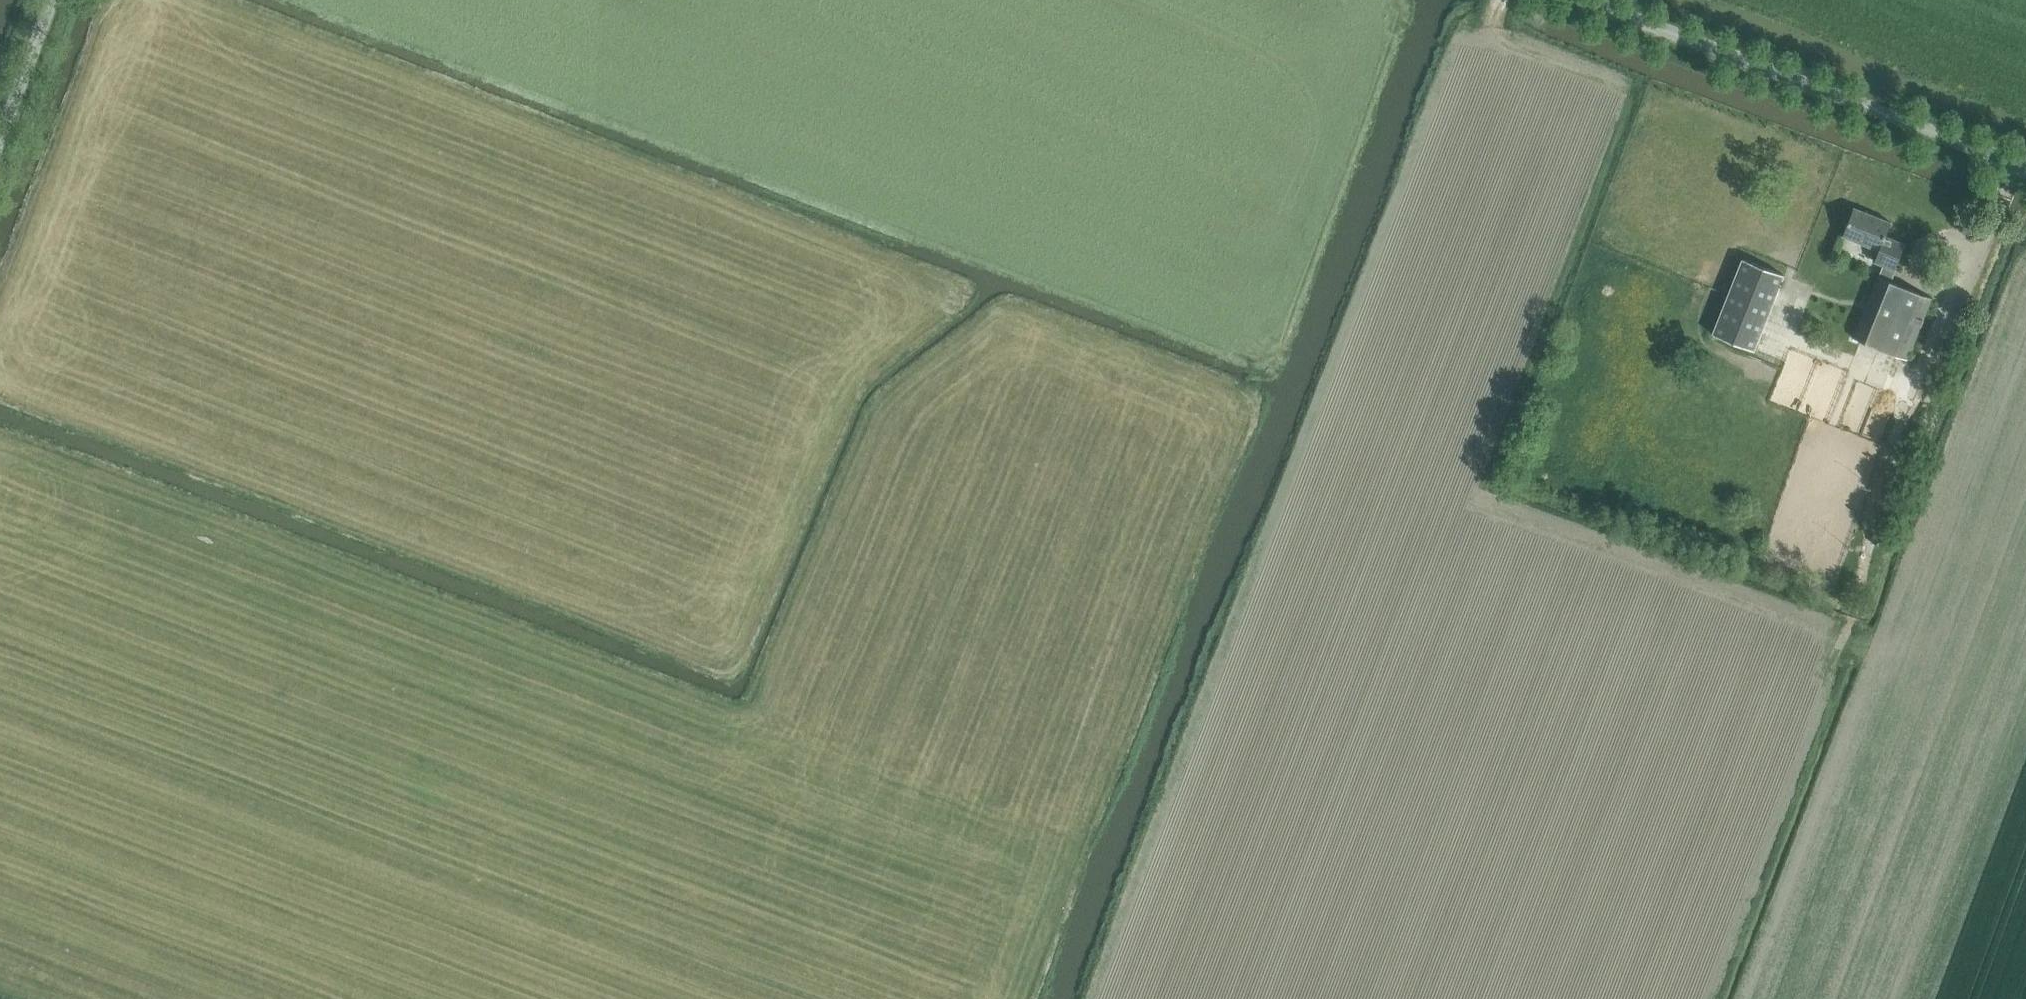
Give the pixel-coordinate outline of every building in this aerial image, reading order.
[(1855,208),(1844,236),(1880,250),(1875,261),(1896,270),(1906,244),(1887,237),(1892,223),(1855,208)] [(1763,334),(1788,267),(1742,250),(1717,317),(1763,334)] [(1908,361),(1929,307),(1933,298),(1880,277),(1867,307),(1855,340),(1908,361)]
